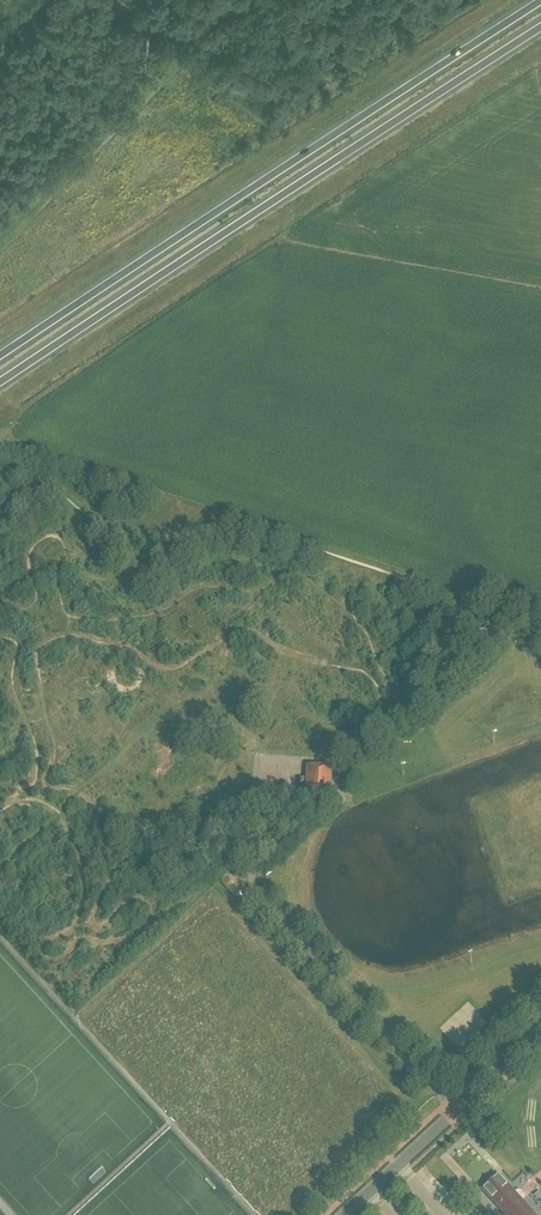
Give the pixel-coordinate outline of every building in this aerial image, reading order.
[(306,784),(299,783),(299,795),(305,795),(305,797),(332,798),(333,767),(332,767),(307,765),(306,784)] [(282,769),(285,780),(294,777),(292,766),(282,769)] [(441,1087),(446,1082),(442,1077),(436,1082),(441,1087)] [(499,1173),(481,1190),(504,1214),(537,1214),(499,1173)]
